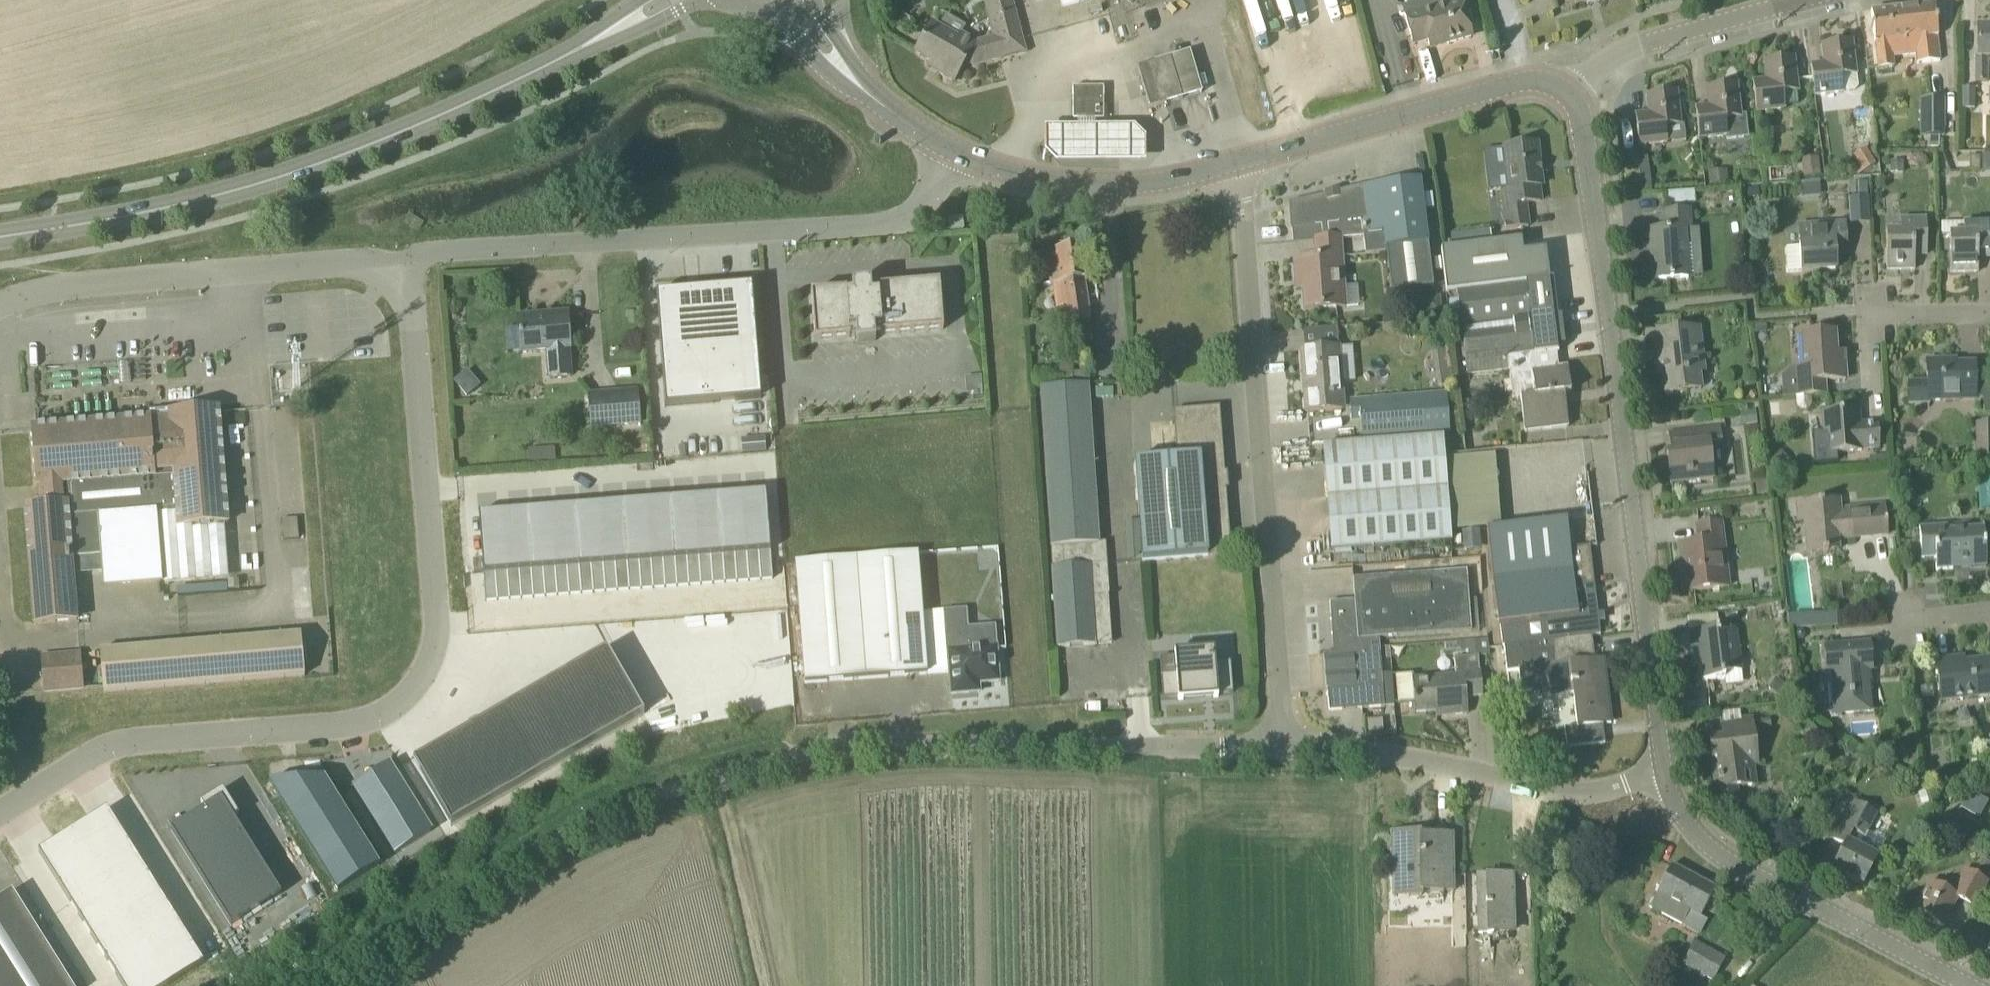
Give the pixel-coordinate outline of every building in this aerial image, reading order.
[(1011,0),(995,0),(984,3),(993,37),(975,42),(963,35),(961,40),(959,38),(965,27),(947,16),(940,27),(933,23),(915,53),(942,67),(939,73),(953,81),(966,61),(974,66),(1026,52),(1011,0)] [(1472,37),(1463,4),(1434,12),(1432,7),(1405,14),(1413,44),(1428,40),(1429,45),(1447,40),(1448,43),(1472,37)] [(1936,18),(1935,4),(1871,11),(1875,43),(1878,69),(1893,67),(1892,56),(1923,53),(1924,63),(1940,61),(1937,36),(1938,36),(1937,22),(1938,22),(1937,18),(1936,18)] [(1988,57),(1989,57),(1989,28),(1977,28),(1977,57),(1975,57),(1975,82),(1988,82),(1988,57)] [(1815,96),(1844,92),(1855,91),(1858,87),(1857,75),(1852,41),(1822,45),(1824,64),(1811,65),(1815,96)] [(1190,53),(1138,68),(1150,109),(1202,94),(1190,53)] [(1756,113),(1786,110),(1784,94),(1799,93),(1795,58),(1764,62),(1766,80),(1753,82),(1756,113)] [(1741,117),(1737,84),(1706,88),(1709,106),(1696,108),(1699,139),(1725,136),(1726,141),(1747,138),(1745,116),(1741,117)] [(1074,119),(1103,119),(1103,87),(1074,87),(1074,119)] [(1974,108),(1974,88),(1962,88),(1962,108),(1974,108)] [(1681,125),(1677,91),(1646,95),(1648,113),(1635,115),(1639,146),(1667,142),(1669,142),(1667,127),(1681,125)] [(1926,116),(1926,140),(1942,140),(1942,116),(1926,116)] [(1135,129),(1045,129),(1045,154),(1056,164),(1146,163),(1144,139),(1135,129)] [(1501,190),(1506,229),(1525,227),(1528,227),(1525,203),(1541,201),(1539,186),(1542,186),(1537,143),(1504,147),(1510,189),(1501,190)] [(1858,163),(1854,166),(1860,176),(1877,165),(1866,148),(1853,156),(1858,163)] [(1802,158),(1804,177),(1820,175),(1818,157),(1802,158)] [(1970,171),(1980,171),(1980,157),(1970,157),(1970,171)] [(1890,161),(1890,174),(1904,174),(1904,161),(1890,161)] [(1642,193),(1652,192),(1649,167),(1639,168),(1642,193)] [(1726,169),(1707,171),(1708,185),(1728,183),(1726,169)] [(1294,242),(1315,241),(1315,240),(1341,238),(1341,239),(1364,237),(1365,254),(1387,252),(1391,292),(1433,287),(1427,243),(1420,179),(1358,187),(1338,191),(1338,190),(1325,193),(1325,195),(1290,203),(1292,228),(1293,228),(1294,242)] [(1758,186),(1744,187),(1745,197),(1759,196),(1758,186)] [(1689,278),(1685,229),(1691,229),(1689,210),(1663,212),(1664,229),(1645,231),(1646,249),(1651,249),(1654,280),(1669,279),(1689,278)] [(1490,231),(1488,214),(1468,217),(1471,234),(1490,231)] [(950,231),(964,229),(963,218),(948,220),(950,231)] [(1887,270),(1915,269),(1914,246),(1927,246),(1926,219),(1900,219),(1900,231),(1886,231),(1887,270)] [(1978,272),(1978,249),(1989,249),(1989,230),(1989,221),(1963,222),(1964,233),(1949,234),(1950,272),(1978,272)] [(1802,271),(1836,269),(1835,254),(1846,253),(1845,224),(1799,226),(1800,247),(1786,248),(1788,271),(1802,271)] [(1344,286),(1341,239),(1341,238),(1315,240),(1315,241),(1316,258),(1294,260),(1297,290),(1303,289),(1305,310),(1346,306),(1344,286)] [(1453,248),(1442,250),(1447,292),(1548,280),(1545,250),(1528,252),(1522,253),(1521,240),(1453,248)] [(1091,317),(1085,279),(1088,279),(1082,247),(1056,251),(1057,256),(1047,258),(1057,309),(1065,308),(1067,321),(1070,346),(1092,343),(1088,317),(1091,317)] [(1509,370),(1509,373),(1513,400),(1520,398),(1520,396),(1534,395),(1531,370),(1558,367),(1557,353),(1562,352),(1554,280),(1548,280),(1458,292),(1462,328),(1469,376),(1509,370)] [(847,290),(811,293),(815,340),(851,337),(850,336),(856,336),(856,342),(876,341),(875,334),(881,334),(881,335),(943,329),(939,283),(877,288),(871,289),(871,282),(852,284),(852,290),(847,291),(847,290)] [(752,285),(656,293),(665,407),(762,399),(752,285)] [(1443,316),(1442,298),(1421,299),(1423,317),(1443,316)] [(571,376),(569,348),(570,348),(567,314),(519,318),(521,352),(548,350),(550,377),(571,376)] [(1703,358),(1699,328),(1653,334),(1655,350),(1666,348),(1667,357),(1661,358),(1665,393),(1702,388),(1698,359),(1703,358)] [(1837,363),(1834,332),(1803,334),(1805,366),(1792,367),(1782,376),(1783,398),(1796,397),(1812,395),(1825,394),(1824,380),(1846,379),(1845,363),(1837,363)] [(1340,349),(1340,347),(1301,350),(1306,412),(1344,409),(1342,382),(1340,349)] [(1949,364),(1949,360),(1927,360),(1927,382),(1909,382),(1909,402),(1909,404),(1930,403),(1930,401),(1944,400),(1976,399),(1975,363),(1949,364)] [(1036,367),(1036,384),(1088,383),(1088,371),(1072,372),(1071,366),(1036,367)] [(1558,367),(1531,370),(1534,395),(1520,396),(1520,398),(1525,433),(1568,427),(1564,393),(1571,392),(1568,366),(1558,367)] [(1112,643),(1111,623),(1105,542),(1097,543),(1088,385),(1040,388),(1058,647),(1112,643)] [(589,429),(639,425),(637,389),(587,393),(589,429)] [(1450,432),(1447,392),(1350,401),(1351,421),(1361,420),(1363,442),(1323,446),(1324,462),(1372,458),(1425,454),(1445,453),(1443,432),(1450,432)] [(1802,411),(1806,410),(1810,408),(1812,404),(1812,395),(1796,397),(1796,405),(1799,409),(1802,411)] [(40,505),(26,506),(36,623),(79,619),(79,618),(77,599),(75,574),(74,557),(91,556),(92,573),(92,574),(103,573),(162,569),(157,513),(175,512),(176,525),(224,522),(229,522),(219,409),(169,413),(170,416),(170,424),(151,425),(150,418),(33,427),(40,505)] [(1141,558),(1142,560),(1230,554),(1219,409),(1174,412),(1177,458),(1134,461),(1139,520),(1141,558)] [(1855,423),(1854,411),(1828,412),(1831,452),(1862,450),(1862,449),(1879,448),(1877,422),(1855,423)] [(1671,483),(1713,478),(1709,442),(1723,440),(1721,426),(1689,430),(1691,442),(1674,444),(1675,451),(1667,452),(1671,483)] [(1974,442),(1974,457),(1989,457),(1989,442),(1974,442)] [(1452,541),(1448,489),(1445,453),(1425,454),(1372,458),(1324,462),(1330,553),(1452,541)] [(1904,471),(1893,472),(1894,487),(1905,487),(1904,471)] [(767,490),(479,513),(486,601),(773,578),(767,490)] [(1840,514),(1838,499),(1798,503),(1800,521),(1809,520),(1811,545),(1822,544),(1822,545),(1827,545),(1827,544),(1838,543),(1837,535),(1845,534),(1845,538),(1888,534),(1886,510),(1840,514)] [(1487,529),(1502,647),(1538,643),(1592,636),(1601,635),(1590,545),(1570,548),(1567,519),(1487,529)] [(1723,539),(1721,522),(1696,525),(1698,542),(1678,544),(1680,561),(1684,561),(1688,591),(1722,587),(1716,540),(1723,539)] [(1947,525),(1919,527),(1922,559),(1935,558),(1936,570),(1953,569),(1953,564),(1971,563),(1971,568),(1987,567),(1986,550),(1989,549),(1989,529),(1984,530),(1984,527),(1947,530),(1947,525)] [(805,683),(927,674),(918,553),(796,562),(805,683)] [(1329,711),(1384,707),(1383,686),(1381,667),(1380,649),(1379,638),(1472,631),(1467,570),(1353,578),(1354,600),(1329,602),(1334,652),(1325,653),(1329,711)] [(981,692),(980,683),(1000,681),(996,627),(968,629),(967,610),(945,612),(951,694),(981,692)] [(1789,629),(1805,628),(1805,615),(1788,616),(1789,629)] [(1720,633),(1719,627),(1689,631),(1691,647),(1698,646),(1702,680),(1725,677),(1724,672),(1742,670),(1737,631),(1720,633)] [(105,691),(306,674),(303,632),(102,649),(105,691)] [(1595,660),(1592,636),(1538,643),(1502,647),(1505,672),(1518,670),(1595,660)] [(1488,639),(1465,642),(1465,649),(1466,656),(1489,654),(1488,639)] [(1865,677),(1865,670),(1872,669),(1870,643),(1850,644),(1824,646),(1827,675),(1831,674),(1834,713),(1870,711),(1867,676),(1865,677)] [(604,645),(412,760),(451,826),(643,710),(604,645)] [(1180,673),(1161,675),(1163,698),(1178,696),(1178,700),(1183,699),(1214,697),(1218,697),(1218,693),(1233,692),(1231,661),(1216,662),(1215,648),(1210,648),(1180,651),(1175,651),(1175,656),(1179,656),(1180,673)] [(46,691),(85,688),(82,652),(43,655),(46,691)] [(1479,668),(1479,656),(1473,656),(1455,658),(1456,675),(1413,679),(1413,674),(1396,676),(1397,683),(1398,703),(1416,702),(1417,713),(1446,710),(1446,716),(1467,714),(1466,698),(1482,696),(1479,668)] [(1573,693),(1574,699),(1577,727),(1565,728),(1568,747),(1605,743),(1603,724),(1611,723),(1605,668),(1599,668),(1598,660),(1595,660),(1518,670),(1521,693),(1545,690),(1546,697),(1573,693)] [(1951,660),(1937,661),(1941,700),(1989,694),(1989,670),(1989,660),(1952,665),(1951,660)] [(1782,680),(1774,693),(1785,701),(1793,687),(1782,680)] [(1757,763),(1751,721),(1722,725),(1724,738),(1710,740),(1712,759),(1716,758),(1720,787),(1715,788),(1717,803),(1738,800),(1736,786),(1755,784),(1752,763),(1757,763)] [(390,765),(355,787),(396,854),(431,832),(390,765)] [(297,779),(270,781),(304,835),(339,891),(380,865),(377,860),(352,821),(324,777),(297,779)] [(1989,802),(1989,790),(1985,788),(1978,804),(1987,808),(1989,802)] [(193,815),(171,829),(231,925),(282,894),(234,818),(239,815),(223,789),(201,803),(205,808),(193,815)] [(1867,831),(1876,812),(1854,801),(1846,815),(1842,813),(1830,836),(1845,844),(1832,868),(1833,869),(1835,866),(1842,870),(1841,873),(1863,884),(1878,856),(1885,841),(1872,834),(1867,831)] [(39,852),(123,985),(167,985),(204,963),(108,809),(39,852)] [(1421,835),(1420,831),(1392,831),(1394,895),(1422,895),(1422,890),(1454,889),(1453,835),(1421,835)] [(1975,871),(1988,877),(1989,873),(1989,862),(1981,858),(1975,871)] [(1694,943),(1708,918),(1701,914),(1715,888),(1671,865),(1650,906),(1684,924),(1678,934),(1694,943)] [(1493,877),(1493,874),(1477,875),(1478,933),(1495,932),(1495,928),(1516,927),(1513,876),(1493,877)] [(1974,906),(1982,891),(1987,882),(1973,874),(1967,884),(1959,879),(1952,892),(1930,882),(1915,911),(1943,926),(1957,898),(1961,899),(1966,898),(1975,902),(1973,905),(1974,906)] [(0,899),(0,985),(73,985),(13,891),(0,899)] [(1713,981),(1726,957),(1698,942),(1685,966),(1713,981)]
